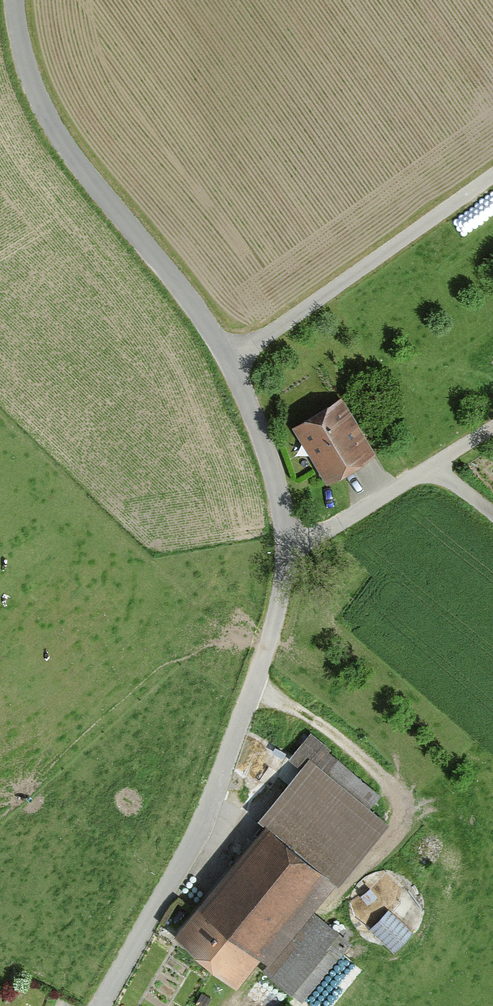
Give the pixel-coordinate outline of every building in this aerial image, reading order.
[(371,456),(336,400),(288,430),(323,486),(371,456)] [(328,754),(306,736),(284,763),(295,771),(252,824),(258,828),(168,940),(231,991),(255,961),(262,967),(256,974),(287,998),(337,936),(307,913),(330,885),(333,888),(383,825),(366,812),(377,798),(326,757),(328,754)] [(406,935),(384,916),(362,941),(385,960),(406,935)]
